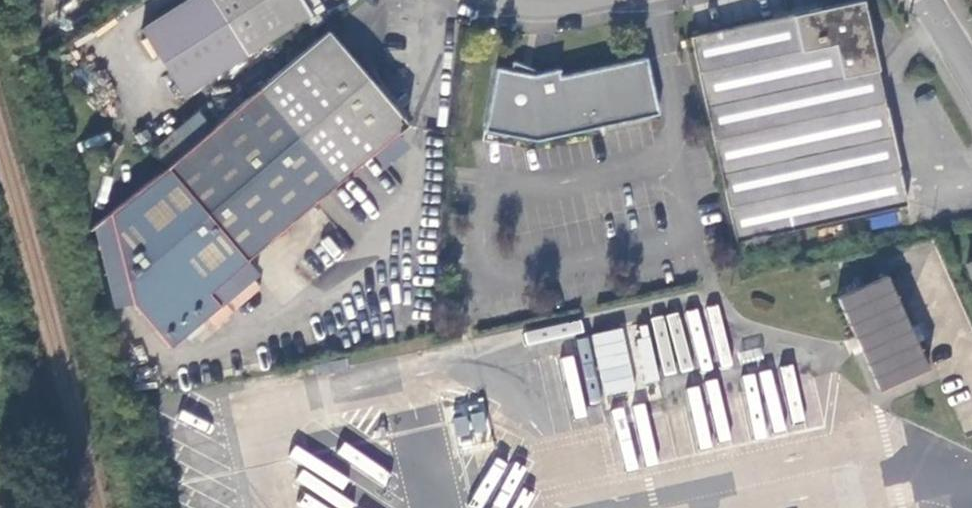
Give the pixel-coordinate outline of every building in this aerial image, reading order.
[(179,92),(309,15),(300,0),(183,0),(139,27),(179,92)] [(705,104),(736,241),(907,204),(863,0),(860,0),(691,37),(705,104)] [(327,33),(108,215),(128,303),(165,347),(215,305),(205,294),(405,127),(404,125),(327,33)] [(659,113),(647,57),(561,75),(560,67),(533,73),(496,67),(485,130),(536,139),(659,113)] [(186,141),(208,124),(198,112),(177,130),(186,141)] [(971,295),(971,260),(959,266),(971,295)] [(834,297),(851,335),(857,349),(875,389),(925,367),(914,342),(907,327),(884,275),(834,297)] [(590,335),(607,411),(662,399),(645,323),(590,335)] [(913,324),(907,327),(914,342),(919,339),(913,324)] [(857,349),(851,335),(844,338),(850,352),(857,349)] [(483,402),(452,406),(457,443),(488,439),(483,402)]
